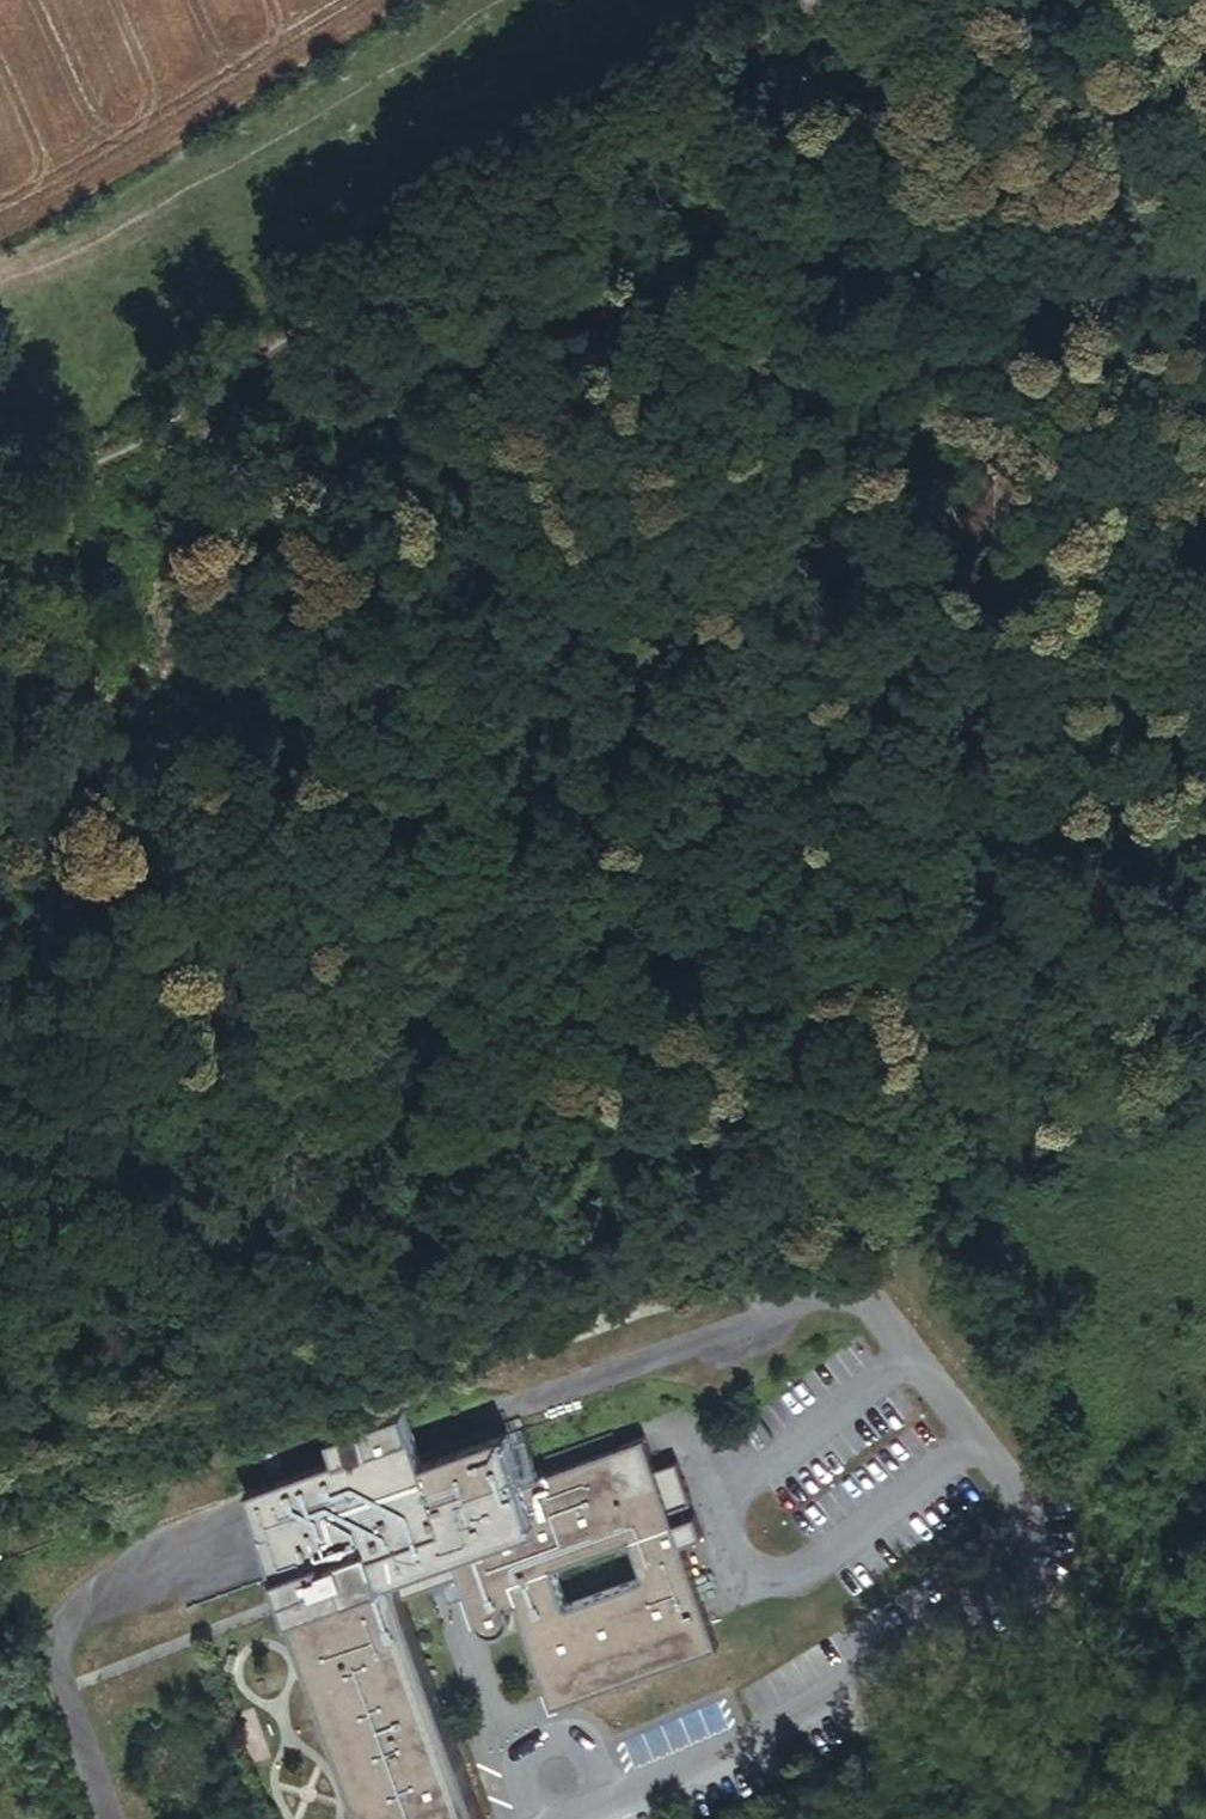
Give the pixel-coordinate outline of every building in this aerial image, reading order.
[(648,1498),(669,1489),(654,1451),(632,1459),(619,1428),(497,1478),(479,1434),(402,1467),(382,1420),(316,1448),(324,1468),(236,1505),(361,1818),(481,1818),(386,1588),(444,1565),(466,1615),(472,1619),(484,1620),(494,1612),(495,1601),(509,1595),(550,1692),(702,1629),(661,1529),(682,1520),(674,1501),(653,1510),(648,1498)]
